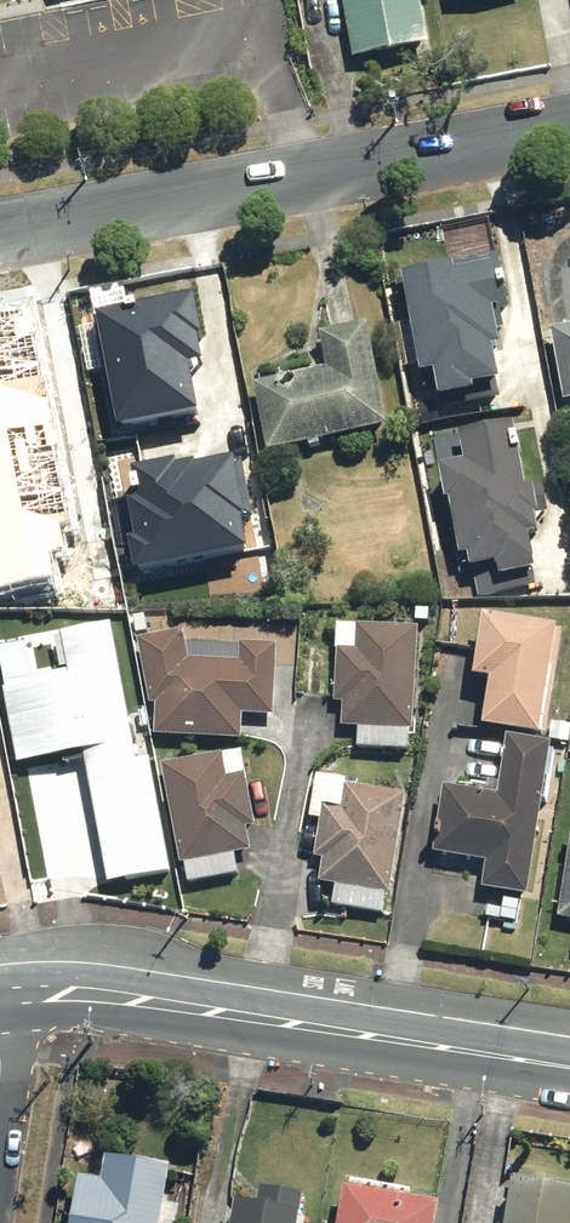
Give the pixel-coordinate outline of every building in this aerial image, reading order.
[(357,62),(439,47),(430,0),(346,0),(357,62)] [(503,256),(410,272),(428,377),(440,375),(445,404),(481,398),(479,389),(505,385),(500,353),(513,351),(507,314),(513,313),(503,256)] [(196,297),(99,311),(116,427),(193,416),(185,361),(205,359),(196,297)] [(373,323),(323,331),(329,369),(255,381),(265,450),(389,431),(373,323)] [(555,327),(569,402),(569,401),(569,324),(555,327)] [(0,428),(0,502),(94,484),(70,364),(32,372),(35,388),(2,395),(8,427),(0,428)] [(532,487),(520,424),(464,434),(469,462),(445,466),(461,557),(471,555),(473,567),(499,562),(502,579),(538,573),(531,533),(543,531),(540,515),(550,514),(544,484),(532,487)] [(113,492),(123,572),(226,559),(223,539),(252,536),(242,458),(149,470),(151,487),(113,492)] [(566,625),(487,614),(479,678),(493,680),(487,727),(551,735),(566,625)] [(31,637),(0,642),(21,765),(86,754),(108,886),(175,874),(155,754),(136,757),(113,622),(63,630),(70,672),(38,677),(31,637)] [(420,731),(423,627),(338,625),(337,701),(344,701),(344,726),(359,726),(359,750),(410,751),(410,731),(420,731)] [(192,634),(146,633),(148,706),(158,706),(159,732),(246,737),(247,712),(275,713),(276,641),(245,641),(245,664),(191,663),(192,634)] [(539,895),(559,745),(513,739),(505,795),(449,787),(440,853),(488,860),(485,887),(539,895)] [(260,828),(245,750),(166,765),(188,882),(242,872),(239,857),(254,854),(249,830),(260,828)] [(390,912),(407,794),(350,786),(351,778),(319,773),(312,820),(323,821),(318,854),(326,855),(322,879),(337,882),(333,904),(390,912)] [(87,1152),(77,1222),(181,1222),(183,1207),(170,1205),(176,1165),(87,1152)] [(523,1172),(515,1222),(569,1222),(569,1179),(523,1172)] [(262,1183),(262,1204),(238,1203),(237,1222),(301,1222),(303,1184),(262,1183)] [(343,1222),(437,1222),(440,1202),(347,1185),(343,1222)]
